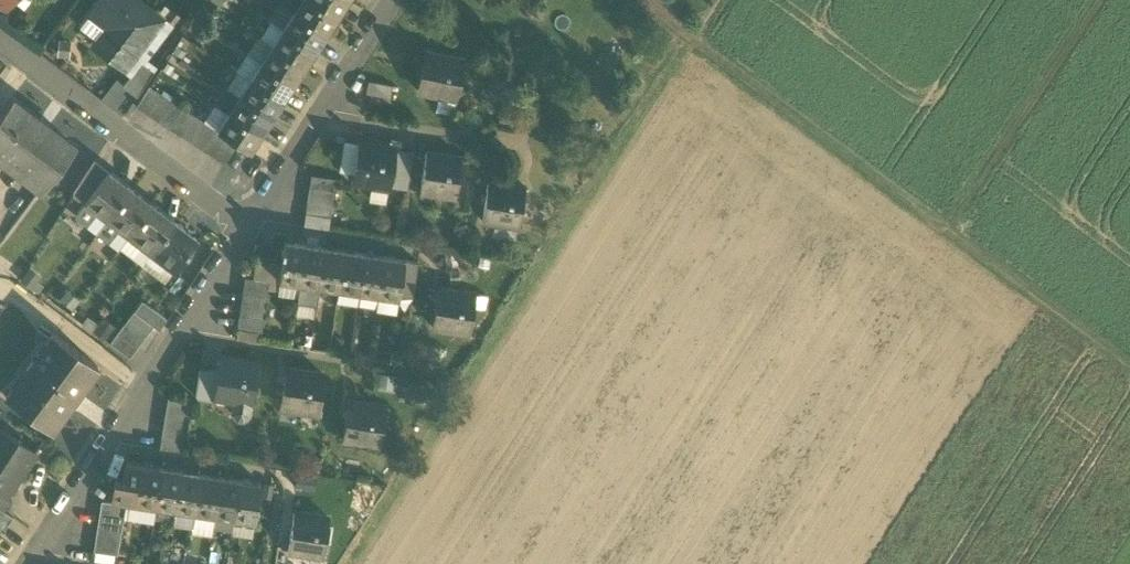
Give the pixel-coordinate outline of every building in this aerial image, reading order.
[(137,0),(99,0),(92,9),(110,23),(97,40),(93,45),(124,68),(162,19),(137,0)] [(280,2),(294,11),(301,0),(282,0),(280,2)] [(314,0),(301,0),(294,11),(326,32),(337,15),(314,0)] [(337,15),(347,0),(314,0),(337,15)] [(110,23),(92,9),(89,13),(90,14),(80,27),(97,40),(110,23)] [(326,32),(294,11),(283,28),(315,48),(326,32)] [(315,48),(283,28),(272,45),(304,66),(315,48)] [(58,39),(57,55),(68,56),(69,40),(58,39)] [(304,66),(272,45),(261,62),(293,83),(304,66)] [(461,59),(426,52),(419,90),(454,96),(461,59)] [(141,60),(122,85),(136,96),(154,69),(141,60)] [(293,83),(261,62),(250,79),(282,100),(293,83)] [(282,100),(250,79),(239,96),(271,116),(282,100)] [(392,85),(368,80),(366,93),(390,97),(392,85)] [(150,86),(137,106),(148,114),(161,93),(150,86)] [(239,96),(226,87),(215,103),(229,112),(239,96)] [(161,93),(148,114),(158,120),(171,100),(161,93)] [(271,116),(239,96),(229,112),(261,133),(271,116)] [(0,113),(0,159),(41,191),(75,146),(11,98),(0,113)] [(171,100),(158,120),(169,127),(182,107),(171,100)] [(193,114),(182,107),(169,127),(180,135),(193,114)] [(261,133),(229,112),(218,129),(237,142),(250,150),(261,133)] [(205,121),(193,114),(180,135),(191,142),(205,121)] [(205,121),(191,142),(203,149),(216,129),(205,121)] [(216,129),(203,149),(214,156),(227,136),(216,129)] [(227,136),(214,156),(224,163),(237,142),(227,136)] [(395,147),(359,142),(353,180),(371,183),(375,183),(376,177),(390,179),(394,148),(395,147)] [(412,151),(394,148),(390,179),(389,185),(406,188),(412,151)] [(461,157),(426,152),(420,190),(455,195),(461,157)] [(94,160),(73,194),(84,202),(107,170),(94,160)] [(107,170),(84,202),(98,212),(107,219),(130,188),(107,170)] [(335,179),(311,175),(309,187),(333,191),(335,179)] [(390,179),(376,177),(375,183),(371,183),(369,198),(385,200),(387,189),(388,189),(389,185),(390,179)] [(524,186),(488,181),(483,219),(518,224),(524,186)] [(333,191),(309,187),(307,200),(331,204),(333,191)] [(130,188),(107,219),(120,229),(129,235),(152,205),(130,188)] [(331,204),(307,200),(305,212),(329,216),(331,204)] [(84,202),(76,213),(89,223),(98,212),(84,202)] [(152,205),(129,235),(151,252),(174,221),(152,205)] [(329,216),(305,212),(303,225),(327,228),(329,216)] [(120,229),(107,219),(98,230),(111,240),(120,229)] [(197,239),(174,221),(151,252),(173,269),(197,239)] [(305,245),(284,241),(279,280),(299,283),(305,245)] [(325,247),(305,245),(299,283),(300,283),(319,286),(325,247)] [(344,250),(325,247),(319,286),(338,289),(344,250)] [(364,253),(344,250),(338,289),(358,292),(364,253)] [(384,256),(364,253),(358,292),(378,295),(384,256)] [(404,259),(384,256),(378,295),(398,298),(399,294),(404,259)] [(417,261),(404,259),(399,294),(412,296),(417,261)] [(269,281),(245,277),(243,290),(267,294),(269,281)] [(319,286),(300,283),(297,302),(316,305),(319,286)] [(474,294),(439,288),(432,326),(468,332),(474,294)] [(267,294),(243,290),(241,303),(265,306),(267,294)] [(165,317),(142,300),(134,310),(153,325),(157,328),(165,317)] [(265,306),(241,303),(239,316),(263,319),(265,306)] [(153,325),(134,310),(125,322),(145,336),(153,325)] [(263,319),(239,316),(237,328),(261,332),(263,319)] [(145,336),(125,322),(117,332),(137,347),(145,336)] [(97,365),(53,332),(6,397),(50,429),(97,365)] [(137,347),(117,332),(110,342),(129,357),(137,347)] [(249,415),(257,363),(221,358),(219,373),(215,396),(216,396),(235,399),(233,412),(237,418),(243,419),(249,415)] [(322,374),(287,368),(281,406),(316,412),(322,374)] [(219,373),(199,370),(196,395),(198,398),(215,401),(216,396),(215,396),(219,373)] [(192,401),(168,397),(166,409),(190,413),(192,401)] [(385,406),(349,400),(343,439),(378,444),(385,406)] [(190,413),(166,409),(164,422),(188,426),(190,413)] [(188,426),(164,422),(162,434),(186,438),(188,426)] [(0,434),(0,493),(6,497),(6,496),(34,451),(2,430),(0,434)] [(186,438),(162,434),(159,449),(183,453),(186,438)] [(125,462),(122,480),(114,479),(111,499),(134,503),(140,465),(125,462)] [(161,468),(140,465),(134,503),(155,506),(161,468)] [(181,471),(161,468),(155,506),(175,509),(181,471)] [(200,474),(181,471),(175,509),(195,512),(200,474)] [(220,477),(200,474),(195,512),(214,515),(220,477)] [(240,479),(220,477),(214,515),(234,518),(240,479)] [(260,483),(240,479),(234,518),(254,521),(260,483)] [(0,493),(0,508),(5,511),(12,500),(6,496),(6,497),(0,493)] [(125,504),(101,501),(99,513),(123,517),(125,504)] [(0,508),(0,526),(4,529),(13,516),(5,511),(0,508)] [(214,515),(195,512),(192,531),(211,534),(214,515)] [(329,517),(294,512),(288,550),(323,555),(327,528),(329,517)] [(123,517),(99,513),(97,526),(121,529),(123,517)] [(344,520),(329,517),(327,528),(342,530),(344,520)] [(121,529),(97,526),(95,539),(119,542),(121,529)] [(119,542),(95,539),(93,551),(117,555),(119,542)]
